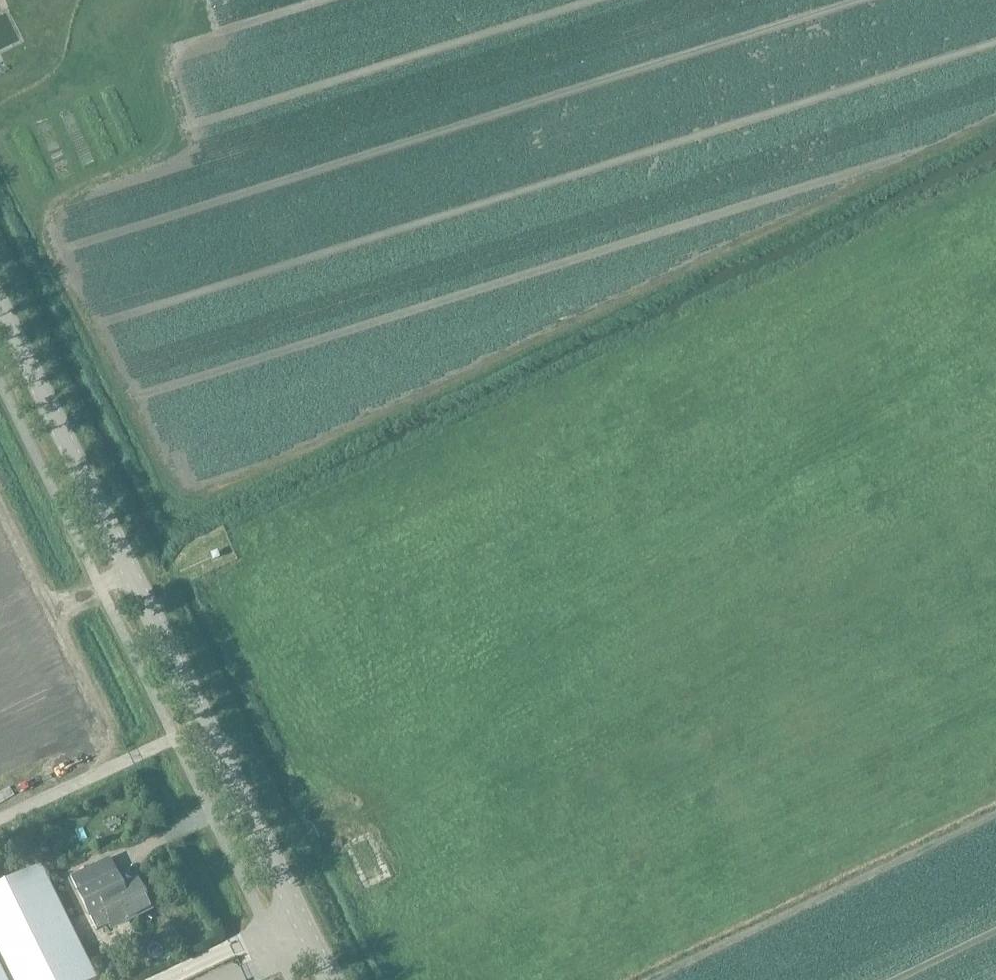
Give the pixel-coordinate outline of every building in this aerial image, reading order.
[(156,833),(144,842),(152,852),(163,844),(156,833)] [(0,885),(0,979),(98,979),(41,864),(0,885)] [(90,867),(70,877),(98,933),(112,926),(114,930),(152,911),(136,880),(122,887),(115,872),(97,882),(90,867)]
